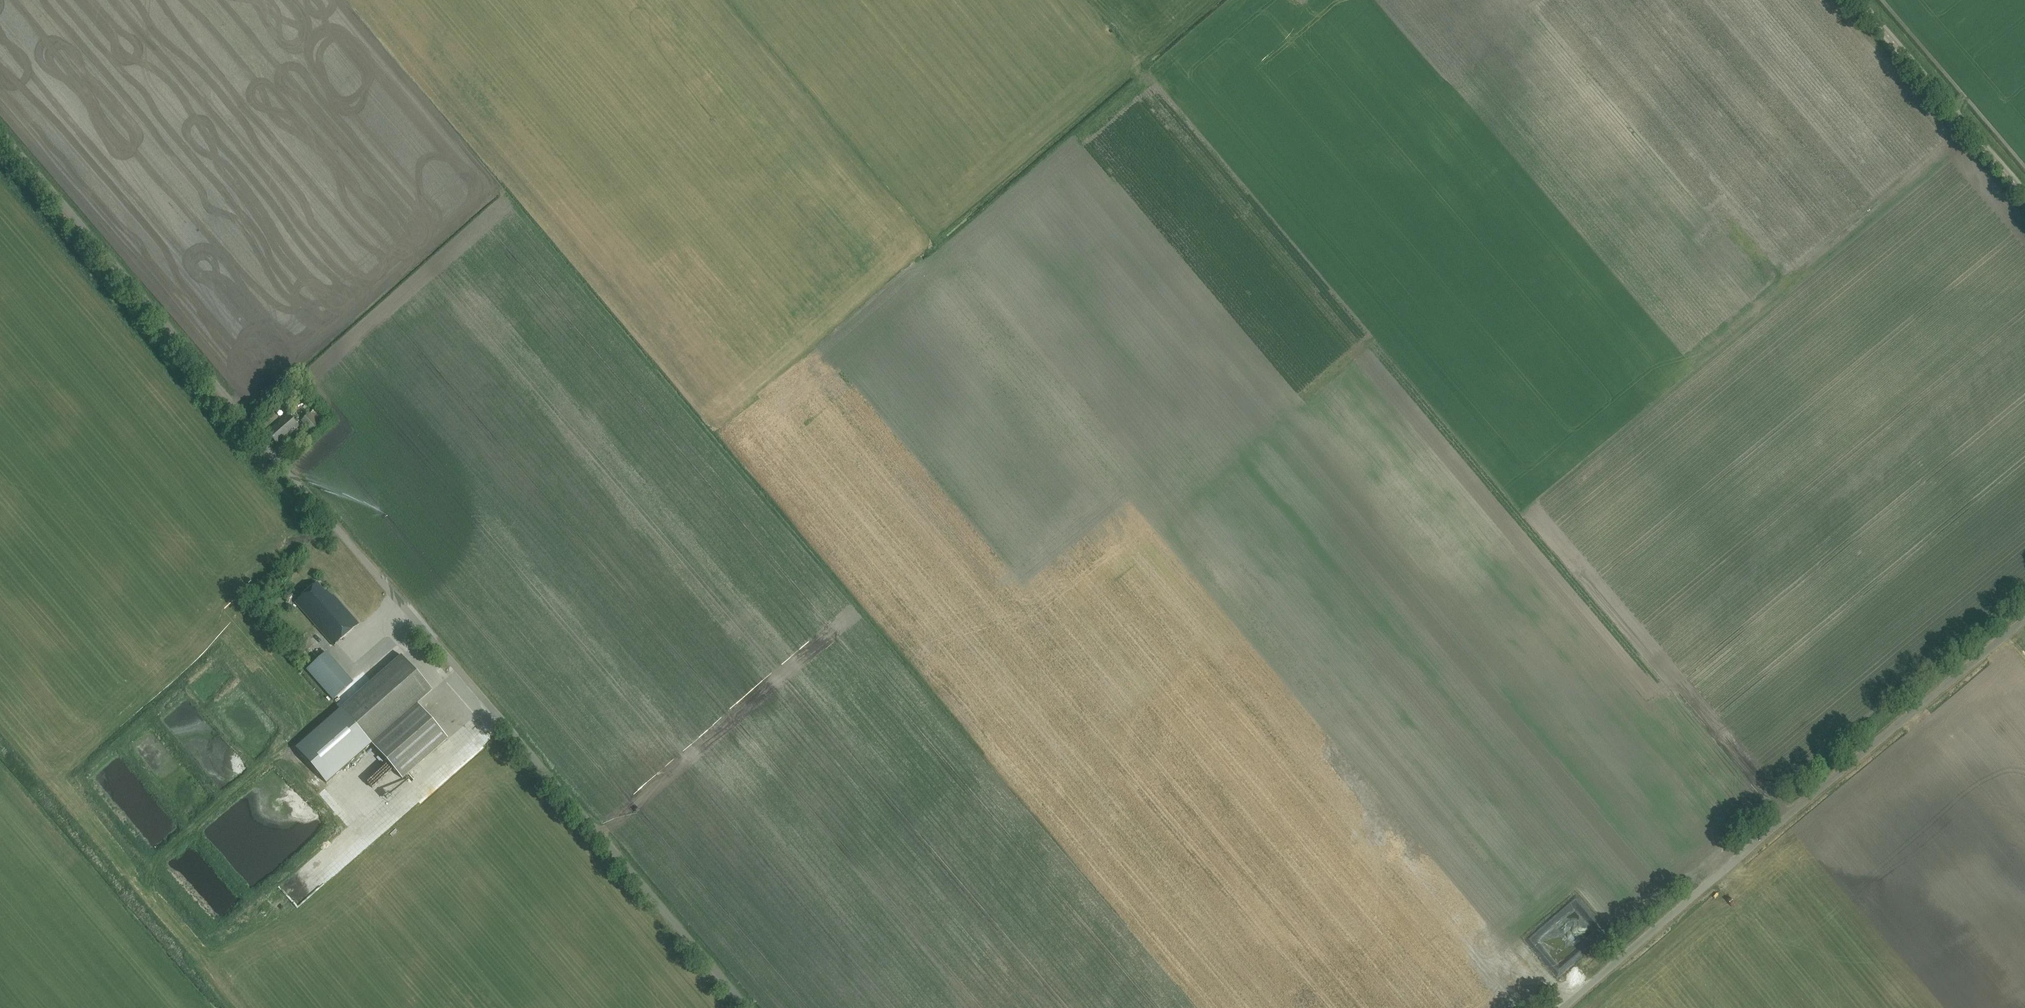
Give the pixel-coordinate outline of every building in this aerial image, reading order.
[(280,441),(298,425),(287,413),(266,431),(275,441),(278,438),(280,441)] [(309,413),(301,420),(310,431),(319,423),(309,413)] [(333,646),(358,624),(333,595),(331,597),(326,591),(325,591),(317,582),(295,601),(333,646)] [(275,642),(265,645),(270,659),(280,655),(275,642)] [(352,681),(326,652),(306,669),(332,698),(352,681)] [(431,689),(401,654),(340,707),(295,747),(325,782),(371,742),(401,777),(447,737),(416,702),(431,689)] [(373,775),(367,780),(373,787),(379,781),(373,775)] [(1587,795),(1585,798),(1594,808),(1597,805),(1587,795)]
